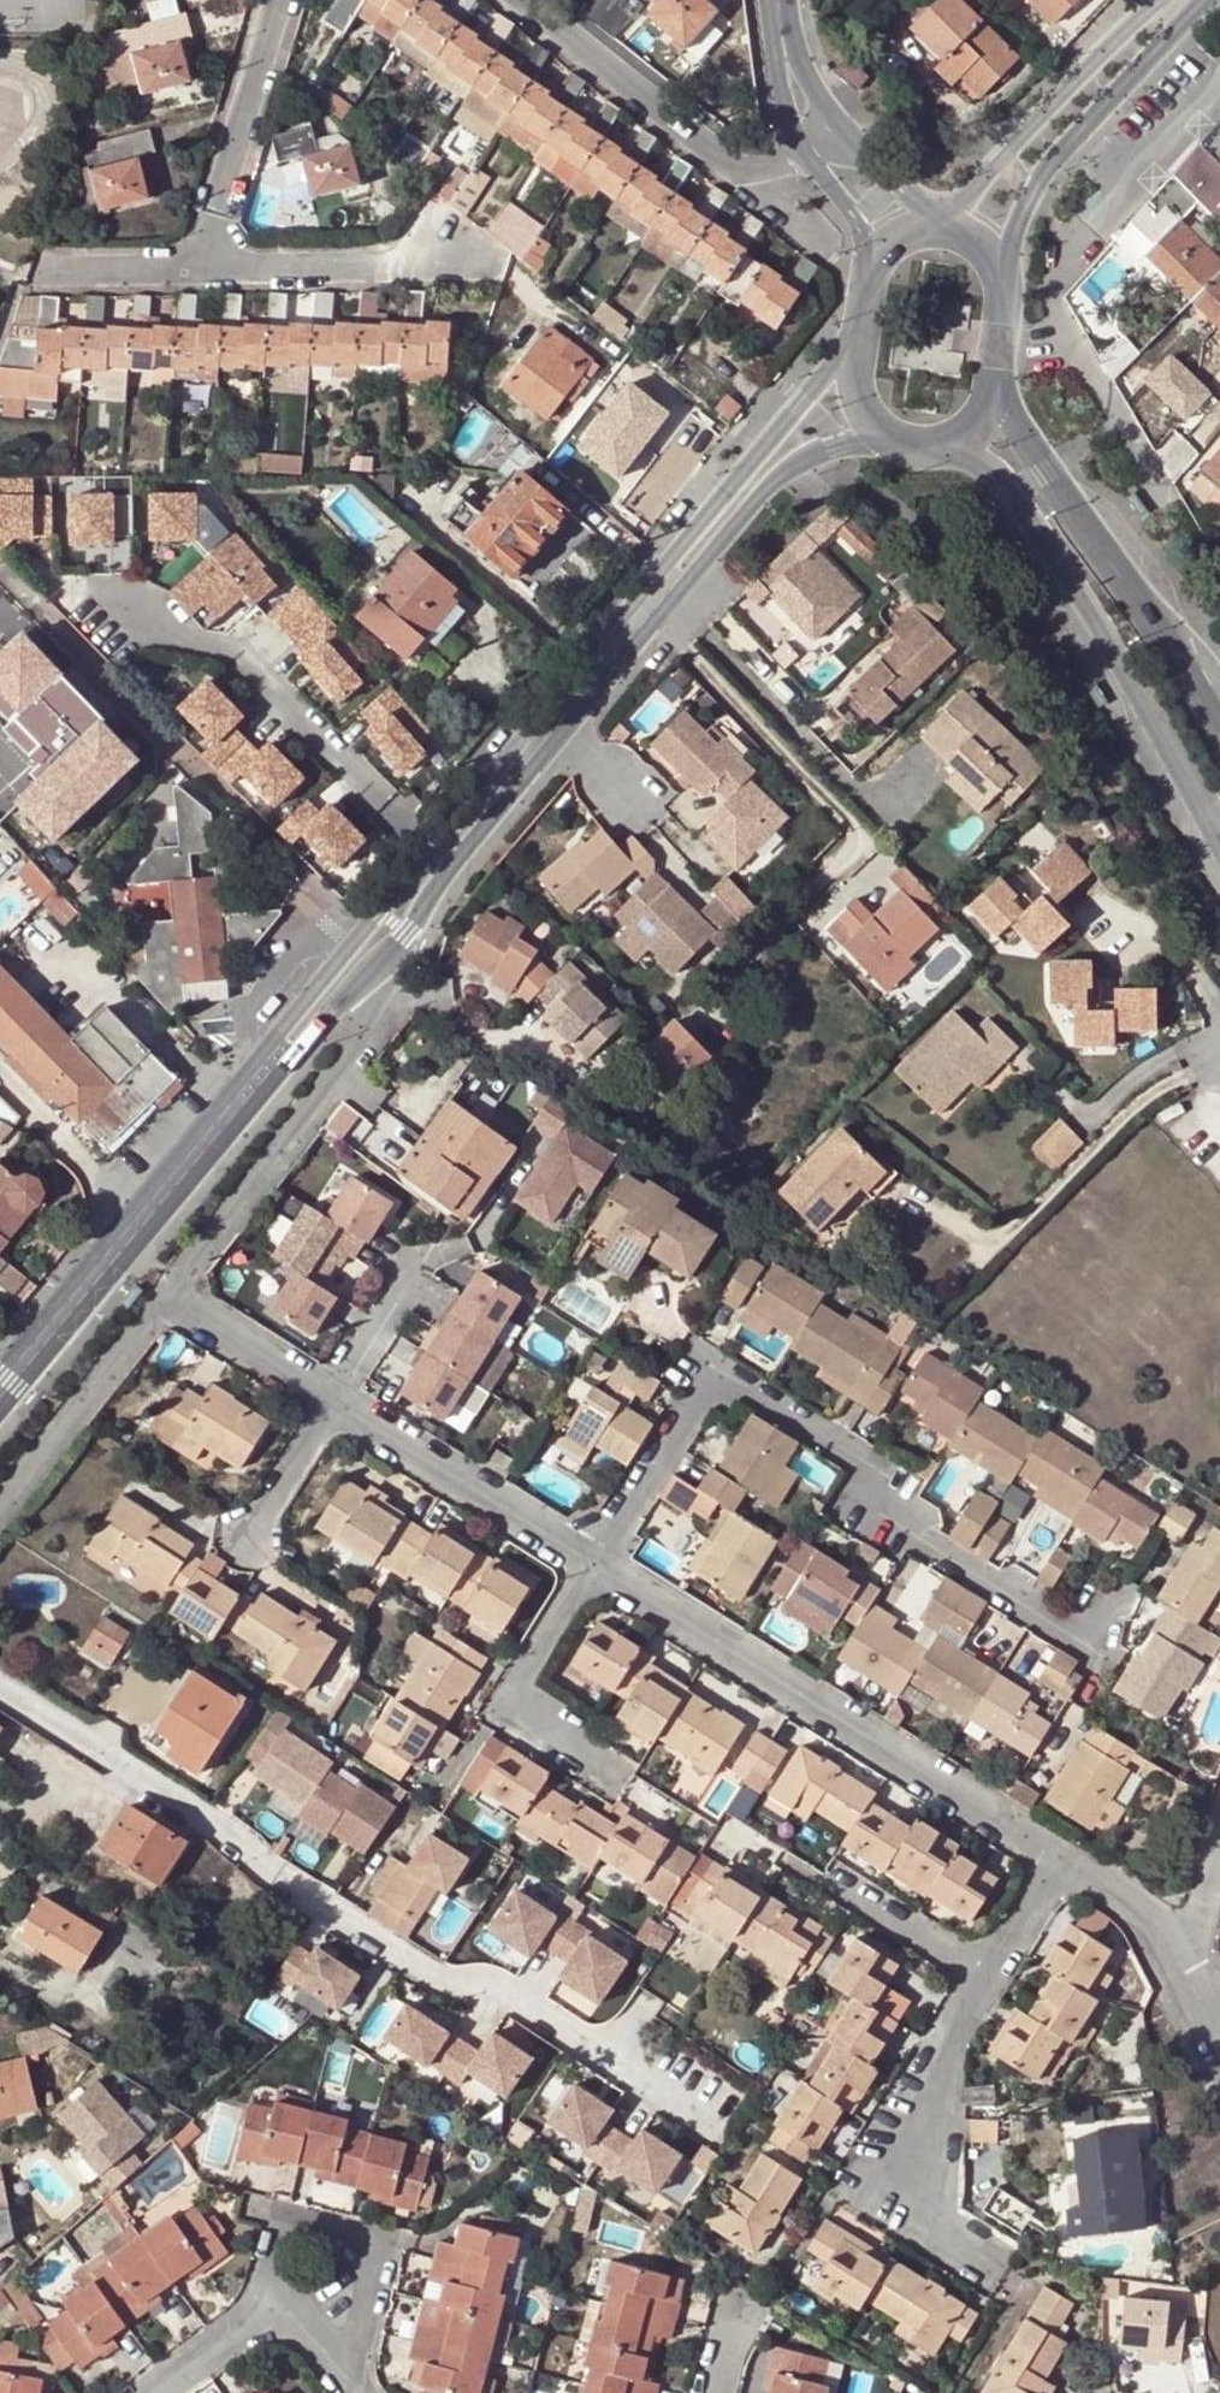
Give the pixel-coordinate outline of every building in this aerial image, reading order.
[(361,6),(377,17),(376,18),(397,33),(420,0),(365,0),(361,6)] [(438,13),(421,0),(420,0),(397,33),(411,43),(410,46),(433,61),(456,27),(473,1),(473,0),(451,0),(440,17),(437,14),(438,13)] [(701,0),(657,0),(643,17),(668,39),(662,46),(675,58),(714,12),(701,0)] [(978,99),(1014,62),(968,16),(952,0),(938,0),(909,30),(941,62),(933,71),(950,88),(958,79),(978,99)] [(952,0),(968,16),(984,0),(953,0),(952,0)] [(1049,26),(1076,0),(1024,0),(1049,26)] [(185,42),(178,18),(117,35),(134,99),(183,87),(172,45),(185,42)] [(456,27),(433,61),(448,72),(447,74),(470,89),(492,56),(498,47),(510,29),(495,18),(477,44),(472,41),(474,39),(456,27)] [(545,56),(530,46),(520,62),(514,71),(492,56),(470,89),(486,100),(484,103),(506,117),(528,83),(545,56)] [(514,71),(520,62),(498,47),(492,56),(514,71)] [(842,64),(832,76),(853,93),(863,81),(842,64)] [(543,147),(565,113),(581,87),(566,75),(548,102),(544,99),(546,96),(528,83),(506,117),(523,128),(520,132),(543,147)] [(495,133),(506,117),(484,103),(486,100),(470,89),(458,108),(495,133)] [(316,108),(337,124),(346,112),(325,96),(316,108)] [(533,163),(530,166),(563,189),(566,185),(570,188),(600,142),(617,115),(603,104),(588,128),(565,113),(543,147),(533,163)] [(533,163),(543,147),(520,132),(523,128),(506,117),(495,133),(494,135),(533,163)] [(1219,180),(1219,122),(1191,154),(1219,180)] [(653,144),(638,134),(627,151),(620,146),(616,153),(600,142),(570,188),(567,192),(566,193),(583,204),(592,191),(613,205),(636,171),(653,144)] [(148,157),(142,135),(92,148),(98,171),(82,175),(93,217),(141,204),(130,162),(148,157)] [(298,165),(309,205),(359,193),(349,152),(315,161),(311,148),(308,135),(269,145),(275,171),(298,165)] [(311,148),(315,161),(349,152),(335,142),(311,148)] [(358,158),(349,152),(359,193),(367,191),(358,158)] [(1191,154),(1184,162),(1219,196),(1219,180),(1191,154)] [(631,216),(629,219),(648,232),(671,197),(688,172),(674,162),(658,188),(652,184),(654,182),(636,171),(613,205),(631,216)] [(1172,176),(1196,202),(1219,227),(1219,196),(1184,162),(1172,176)] [(459,219),(484,181),(470,172),(465,181),(447,210),(459,219)] [(447,210),(465,181),(453,173),(435,200),(447,210)] [(1142,257),(1189,303),(1219,273),(1219,259),(1179,220),(1196,202),(1172,176),(1128,224),(1152,247),(1142,257)] [(665,243),(664,245),(685,260),(707,226),(724,200),(709,190),(691,215),(686,212),(688,209),(671,197),(648,232),(665,243)] [(613,205),(605,216),(642,241),(648,232),(629,219),(631,216),(613,205)] [(534,243),(541,231),(504,207),(484,238),(508,258),(519,266),(534,243)] [(685,260),(703,272),(700,276),(722,289),(744,256),(762,229),(745,218),(729,244),(723,240),(725,237),(707,226),(685,260)] [(538,263),(546,250),(534,243),(519,266),(522,268),(533,277),(541,265),(538,263)] [(779,280),(744,256),(722,289),(716,299),(732,309),(736,304),(754,316),(752,319),(774,333),(815,271),(800,259),(782,286),(777,283),(779,280)] [(505,268),(516,276),(522,268),(519,266),(508,258),(505,268)] [(677,273),(695,285),(700,276),(703,272),(685,260),(677,273)] [(1189,303),(1219,334),(1219,273),(1189,303)] [(355,329),(352,371),(378,373),(379,368),(398,370),(401,328),(378,326),(378,331),(372,330),(374,298),(358,297),(355,329)] [(398,370),(396,386),(442,389),(447,328),(423,326),(423,329),(418,329),(420,299),(404,297),(401,328),(398,370)] [(352,371),(355,329),(333,328),(333,332),(328,332),(331,300),(313,299),(310,331),(308,371),(331,374),(330,381),(351,383),(352,371)] [(265,331),(262,372),(288,374),(288,370),(308,371),(310,331),(288,329),(287,334),(282,333),(284,301),(267,300),(265,331)] [(262,372),(265,331),(242,330),(242,334),(236,334),(238,303),(222,301),(220,332),(216,373),(261,377),(262,372)] [(216,373),(220,332),(195,331),(195,333),(189,333),(190,303),(177,302),(174,333),(171,374),(194,376),(194,371),(216,373)] [(77,389),(81,335),(58,333),(57,338),(52,338),(55,305),(37,303),(35,337),(16,335),(13,377),(33,379),(32,398),(56,400),(57,387),(77,389)] [(81,335),(77,389),(102,391),(123,392),(124,376),(127,334),(104,332),(103,336),(98,336),(101,305),(84,303),(81,335)] [(127,334),(124,376),(151,378),(152,372),(171,374),(174,333),(150,331),(150,335),(143,334),(145,305),(129,304),(127,334)] [(588,320),(617,343),(623,334),(617,329),(621,323),(597,306),(588,320)] [(522,409),(524,405),(543,419),(564,392),(569,396),(591,368),(546,333),(500,392),(522,409)] [(617,343),(626,350),(633,339),(624,333),(623,334),(617,343)] [(1103,364),(1112,380),(1137,355),(1125,342),(1103,364)] [(398,370),(379,368),(378,373),(377,384),(396,386),(398,370)] [(568,407),(596,372),(591,368),(569,396),(564,403),(568,407)] [(308,371),(288,370),(288,374),(288,383),(307,384),(308,371)] [(215,386),(216,373),(194,371),(194,376),(171,374),(170,382),(215,386)] [(171,374),(152,372),(151,378),(151,384),(170,386),(170,382),(171,374)] [(636,379),(586,444),(624,472),(674,407),(636,379)] [(122,405),(123,392),(102,391),(101,404),(122,405)] [(564,403),(569,396),(564,392),(543,419),(548,423),(564,403)] [(1157,457),(1177,472),(1219,422),(1219,412),(1205,400),(1157,457)] [(1219,491),(1219,449),(1187,489),(1197,498),(1210,483),(1219,491)] [(298,477),(300,462),(255,459),(254,465),(254,473),(298,477)] [(521,477),(493,510),(466,490),(456,502),(463,508),(446,528),(532,600),(589,533),(521,477)] [(132,544),(131,484),(103,485),(103,503),(71,503),(71,552),(112,551),(112,544),(132,544)] [(33,488),(0,489),(0,555),(13,546),(51,546),(51,506),(33,506),(33,488)] [(191,546),(191,550),(204,566),(210,561),(209,559),(230,541),(204,512),(195,512),(195,502),(150,502),(151,546),(191,546)] [(813,641),(850,606),(859,597),(815,551),(835,531),(885,580),(899,567),(833,505),(754,579),(767,594),(813,641)] [(232,539),(230,541),(209,559),(210,561),(204,566),(168,598),(203,638),(244,601),(254,612),(278,591),(232,539)] [(406,668),(423,647),(416,641),(447,603),(453,596),(410,559),(356,624),(406,668)] [(911,578),(901,589),(931,620),(943,608),(911,578)] [(755,605),(767,594),(754,579),(742,591),(755,605)] [(268,621),(293,650),(326,621),(300,592),(268,621)] [(454,610),(447,603),(416,641),(423,647),(454,610)] [(912,606),(890,628),(902,642),(846,694),(873,724),(952,650),(912,606)] [(305,665),(302,668),(338,709),(360,689),(351,679),(366,666),(326,621),(293,650),(293,651),(305,665)] [(22,640),(0,661),(0,696),(21,717),(14,724),(40,750),(31,759),(32,760),(41,768),(30,778),(39,787),(19,807),(55,844),(137,764),(101,728),(105,724),(22,640)] [(199,762),(214,777),(245,746),(231,733),(241,723),(206,688),(177,716),(211,750),(199,762)] [(429,738),(389,693),(360,719),(373,733),(365,739),(402,780),(424,761),(415,751),(429,738)] [(1045,769),(963,693),(920,738),(956,771),(990,802),(999,792),(1012,803),(1045,769)] [(857,735),(873,724),(846,694),(835,711),(857,735)] [(21,717),(0,696),(0,718),(10,728),(14,724),(21,717)] [(739,758),(733,764),(704,734),(681,711),(648,744),(701,796),(713,786),(726,798),(746,779),(753,771),(739,758)] [(14,724),(10,728),(3,734),(30,762),(32,760),(31,759),(40,750),(14,724)] [(712,726),(704,734),(733,764),(739,758),(741,756),(712,726)] [(245,746),(214,777),(228,792),(240,779),(273,813),(301,785),(268,751),(258,760),(245,746)] [(979,813),(990,802),(956,771),(946,782),(979,813)] [(735,870),(786,818),(746,779),(726,798),(703,823),(716,836),(708,844),(735,870)] [(181,790),(175,791),(181,850),(158,852),(130,884),(131,890),(170,887),(182,886),(185,924),(173,925),(144,927),(147,965),(133,977),(173,1020),(186,1007),(185,989),(230,985),(226,955),(254,951),(280,920),(280,914),(224,920),(220,890),(233,888),(245,873),(254,881),(259,868),(254,863),(258,858),(257,851),(217,855),(214,818),(181,790)] [(303,808),(273,838),(287,853),(299,841),(333,876),(361,848),(327,813),(317,822),(303,808)] [(644,860),(632,848),(626,841),(613,854),(596,836),(584,849),(566,865),(560,859),(534,884),(565,916),(591,892),(601,901),(631,872),(644,886),(646,884),(644,860)] [(577,842),(560,859),(566,865),(584,849),(577,842)] [(1032,871),(1049,891),(1060,903),(1085,881),(1078,873),(1085,867),(1063,844),(1032,871)] [(872,915),(855,897),(837,914),(855,933),(843,943),(880,984),(911,955),(939,927),(926,915),(939,903),(937,901),(902,864),(889,876),(900,888),(886,902),(896,912),(881,925),(872,915)] [(17,877),(42,904),(56,892),(31,865),(17,877)] [(1092,875),(1085,867),(1078,873),(1085,881),(1092,875)] [(716,934),(713,938),(652,878),(646,884),(644,886),(611,920),(624,933),(646,954),(672,979),(706,944),(719,957),(744,931),(714,900),(698,916),(716,934)] [(707,893),(714,900),(744,931),(758,917),(721,880),(707,893)] [(1015,898),(1013,895),(1011,893),(1006,888),(1000,881),(969,909),(996,939),(1011,925),(1020,935),(1039,956),(1071,927),(1054,909),(1043,897),(1034,905),(1023,914),(1012,901),(1015,898)] [(185,924),(182,886),(170,887),(173,925),(185,924)] [(1049,891),(1043,897),(1054,909),(1060,903),(1049,891)] [(1022,892),(1015,898),(1012,901),(1023,914),(1034,905),(1022,892)] [(886,902),(872,915),(881,925),(896,912),(886,902)] [(519,935),(501,924),(485,914),(457,957),(492,979),(489,984),(511,998),(514,994),(528,1006),(537,997),(554,979),(534,959),(540,948),(519,935)] [(507,917),(501,924),(519,935),(523,927),(507,917)] [(612,945),(634,967),(646,954),(624,933),(612,945)] [(919,963),(911,955),(880,984),(887,992),(919,963)] [(1091,991),(1091,987),(1091,983),(1092,980),(1092,966),(1051,963),(1049,1005),(1073,1006),(1072,1047),(1114,1048),(1114,1035),(1127,1035),(1154,1036),(1155,995),(1114,994),(1113,1003),(1112,1016),(1086,1015),(1087,994),(1091,994),(1091,991)] [(607,1010),(577,983),(581,977),(568,965),(554,979),(537,997),(551,1011),(565,1023),(558,1031),(589,1060),(626,1020),(611,1006),(607,1010)] [(72,1045),(0,974),(0,1047),(12,1059),(6,1065),(45,1103),(50,1098),(80,1128),(82,1126),(102,1147),(176,1076),(179,1073),(168,1062),(162,1068),(106,1012),(72,1045)] [(611,1006),(581,977),(577,983),(607,1010),(611,1006)] [(1100,994),(1091,994),(1087,994),(1086,1015),(1112,1016),(1113,1003),(1100,1002),(1100,994)] [(544,1018),(558,1031),(565,1023),(551,1011),(544,1018)] [(934,1116),(968,1081),(994,1055),(1002,1063),(1016,1048),(987,1020),(972,1034),(951,1013),(891,1075),(934,1116)] [(677,1021),(644,1053),(662,1071),(653,1080),(670,1097),(710,1056),(677,1021)] [(635,1061),(653,1080),(662,1071),(644,1053),(635,1061)] [(976,1089),(1002,1063),(994,1055),(968,1081),(976,1089)] [(176,1076),(102,1147),(114,1159),(187,1087),(176,1076)] [(6,1130),(18,1117),(0,1100),(0,1127),(6,1130)] [(516,1147),(449,1100),(395,1171),(464,1219),(516,1147)] [(807,1114),(814,1120),(827,1106),(821,1100),(807,1114)] [(349,1134),(367,1119),(353,1102),(335,1117),(349,1134)] [(1055,1173),(1085,1143),(1061,1119),(1031,1150),(1055,1173)] [(589,1190),(611,1155),(561,1123),(513,1200),(548,1222),(574,1180),(589,1190)] [(613,1144),(618,1137),(603,1127),(598,1135),(613,1144)] [(817,1233),(859,1191),(879,1170),(873,1163),(839,1131),(776,1195),(817,1233)] [(792,1155),(771,1176),(777,1183),(798,1161),(792,1155)] [(878,1158),(873,1163),(879,1170),(859,1191),(871,1202),(897,1176),(878,1158)] [(629,1164),(621,1175),(643,1186),(646,1180),(649,1175),(629,1164)] [(17,1214),(29,1215),(31,1215),(35,1213),(38,1210),(41,1207),(43,1203),(44,1198),(44,1194),(42,1190),(40,1186),(37,1183),(34,1180),(30,1178),(25,1178),(14,1182),(0,1171),(0,1234),(17,1214)] [(621,1175),(582,1237),(589,1242),(602,1251),(598,1259),(627,1276),(635,1262),(644,1248),(686,1274),(712,1232),(670,1206),(676,1198),(646,1180),(643,1186),(621,1175)] [(361,1240),(367,1244),(392,1203),(353,1178),(337,1204),(327,1219),(361,1240)] [(328,1198),(319,1213),(327,1219),(337,1204),(328,1198)] [(305,1204),(271,1257),(293,1270),(317,1286),(330,1265),(338,1253),(343,1256),(348,1260),(361,1240),(327,1219),(319,1213),(305,1204)] [(0,1234),(0,1240),(6,1245),(29,1215),(17,1214),(0,1234)] [(768,1229),(761,1225),(751,1240),(758,1244),(768,1229)] [(338,1253),(330,1265),(336,1268),(343,1256),(338,1253)] [(730,1307),(755,1267),(741,1257),(715,1298),(730,1307)] [(768,1261),(738,1306),(765,1323),(791,1338),(813,1303),(819,1294),(768,1261)] [(36,1291),(5,1267),(0,1274),(0,1292),(11,1301),(21,1310),(36,1291)] [(317,1286),(293,1270),(268,1309),(309,1335),(323,1312),(328,1316),(339,1299),(317,1286)] [(490,1339),(518,1296),(477,1270),(460,1298),(453,1293),(443,1309),(490,1339)] [(11,1301),(0,1292),(0,1313),(11,1301)] [(878,1331),(873,1340),(842,1320),(813,1303),(791,1338),(785,1347),(816,1367),(865,1397),(884,1367),(885,1365),(898,1344),(889,1339),(878,1331)] [(757,1335),(765,1323),(738,1306),(731,1318),(757,1335)] [(424,1354),(466,1380),(490,1339),(443,1309),(433,1325),(440,1330),(424,1354)] [(848,1311),(842,1320),(873,1340),(878,1331),(848,1311)] [(913,1320),(905,1315),(889,1339),(898,1344),(901,1339),(913,1320)] [(885,1365),(892,1369),(908,1344),(901,1339),(898,1344),(885,1365)] [(440,1420),(466,1380),(424,1354),(418,1349),(408,1366),(414,1370),(399,1394),(440,1420)] [(912,1402),(925,1409),(920,1417),(917,1421),(946,1439),(970,1401),(972,1398),(977,1390),(920,1354),(896,1391),(912,1402)] [(609,1398),(617,1383),(632,1392),(643,1399),(655,1379),(618,1355),(597,1389),(586,1383),(558,1429),(588,1448),(591,1443),(625,1464),(650,1423),(624,1407),(609,1398)] [(865,1397),(859,1406),(874,1415),(900,1374),(892,1369),(885,1365),(884,1367),(865,1397)] [(865,1397),(816,1367),(811,1375),(859,1406),(865,1397)] [(624,1407),(632,1392),(617,1383),(609,1398),(624,1407)] [(238,1469),(268,1421),(247,1408),(243,1414),(228,1404),(232,1399),(210,1385),(201,1399),(186,1389),(183,1394),(171,1386),(143,1430),(170,1448),(175,1440),(180,1432),(201,1445),(238,1469)] [(1034,1439),(1035,1438),(972,1398),(970,1401),(946,1439),(943,1444),(991,1474),(1005,1484),(1012,1473),(1034,1439)] [(228,1404),(243,1414),(247,1408),(232,1399),(228,1404)] [(908,1410),(920,1417),(925,1409),(912,1402),(908,1410)] [(748,1415),(712,1470),(741,1489),(756,1499),(779,1463),(793,1443),(748,1415)] [(1034,1439),(1012,1473),(1035,1489),(1072,1511),(1093,1479),(1101,1466),(1040,1428),(1035,1438),(1034,1439)] [(553,1437),(583,1456),(588,1448),(558,1429),(553,1437)] [(201,1445),(180,1432),(175,1440),(196,1453),(201,1445)] [(498,1472),(506,1458),(493,1450),(484,1463),(498,1472)] [(796,1474),(779,1463),(756,1499),(773,1509),(796,1474)] [(716,1503),(727,1511),(741,1489),(712,1470),(706,1466),(693,1488),(716,1503)] [(716,1503),(693,1488),(670,1473),(654,1497),(688,1517),(692,1512),(705,1521),(716,1503)] [(1005,1484),(991,1474),(978,1494),(993,1503),(1005,1484)] [(1097,1544),(1101,1538),(1105,1531),(1118,1539),(1133,1548),(1153,1517),(1093,1479),(1072,1511),(1065,1523),(1097,1544)] [(372,1564),(374,1560),(381,1549),(398,1559),(418,1528),(344,1481),(315,1528),(372,1564)] [(598,1489),(588,1505),(596,1510),(606,1494),(598,1489)] [(1072,1511),(1035,1489),(1029,1499),(1065,1523),(1072,1511)] [(991,1505),(993,1503),(978,1494),(971,1490),(942,1536),(963,1549),(986,1513),(991,1505)] [(115,1503),(154,1527),(157,1524),(159,1521),(119,1496),(115,1503)] [(1171,1501),(1153,1528),(1175,1543),(1193,1515),(1171,1501)] [(193,1546),(157,1524),(154,1527),(115,1503),(87,1547),(109,1561),(113,1553),(167,1587),(171,1581),(184,1589),(197,1569),(201,1563),(187,1555),(193,1546)] [(689,1571),(734,1599),(771,1539),(727,1511),(709,1541),(689,1571)] [(1005,1525),(986,1513),(963,1549),(982,1561),(1005,1525)] [(472,1556),(451,1542),(455,1537),(438,1526),(431,1536),(418,1528),(398,1559),(390,1571),(404,1581),(410,1572),(447,1596),(454,1585),(472,1556)] [(1213,1528),(1200,1548),(1188,1567),(1178,1562),(1154,1600),(1165,1607),(1191,1624),(1215,1586),(1219,1589),(1219,1532),(1213,1528)] [(1118,1539),(1105,1531),(1101,1538),(1113,1546),(1118,1539)] [(472,1556),(475,1551),(455,1537),(451,1542),(472,1556)] [(683,1567),(689,1571),(709,1541),(701,1537),(683,1567)] [(817,1622),(822,1614),(837,1623),(841,1619),(855,1628),(862,1616),(868,1607),(877,1593),(862,1583),(858,1589),(842,1579),(847,1574),(797,1542),(791,1552),(767,1590),(786,1602),(817,1622)] [(1178,1562),(1188,1567),(1200,1548),(1190,1542),(1178,1562)] [(381,1549),(374,1560),(390,1571),(398,1559),(381,1549)] [(1064,1559),(1048,1550),(1033,1573),(1029,1579),(1047,1589),(1064,1559)] [(501,1630),(526,1590),(505,1577),(507,1571),(475,1551),(472,1556),(454,1585),(471,1595),(464,1606),(501,1630)] [(197,1569),(214,1581),(225,1564),(207,1553),(201,1563),(197,1569)] [(214,1581),(197,1569),(184,1589),(170,1611),(213,1638),(221,1625),(239,1596),(214,1581)] [(529,1585),(507,1571),(505,1577),(526,1590),(529,1585)] [(862,1583),(847,1574),(842,1579),(858,1589),(862,1583)] [(931,1616),(926,1625),(937,1633),(943,1624),(962,1593),(945,1582),(926,1613),(931,1616)] [(447,1596),(464,1606),(471,1595),(454,1585),(447,1596)] [(221,1625),(273,1657),(283,1663),(276,1674),(303,1691),(335,1641),(313,1627),(308,1633),(293,1623),(297,1616),(260,1593),(253,1605),(239,1596),(221,1625)] [(962,1593),(943,1624),(965,1638),(985,1607),(962,1593)] [(826,1639),(837,1623),(822,1614),(817,1622),(786,1602),(781,1610),(826,1639)] [(868,1607),(862,1616),(889,1633),(895,1625),(868,1607)] [(1200,1665),(1190,1658),(1198,1647),(1206,1633),(1191,1624),(1165,1607),(1150,1632),(1155,1636),(1138,1661),(1134,1658),(1112,1692),(1155,1721),(1177,1687),(1182,1691),(1200,1665)] [(293,1623),(308,1633),(313,1627),(318,1618),(302,1608),(297,1616),(293,1623)] [(102,1616),(87,1640),(113,1656),(128,1633),(102,1616)] [(835,1658),(885,1691),(913,1648),(889,1633),(862,1616),(855,1628),(835,1658)] [(637,1655),(640,1650),(598,1623),(571,1665),(613,1691),(637,1655)] [(486,1660),(438,1630),(430,1645),(416,1665),(395,1700),(400,1704),(401,1704),(437,1727),(442,1729),(486,1660)] [(1219,1641),(1206,1633),(1198,1647),(1210,1655),(1219,1641)] [(400,1655),(416,1665),(430,1645),(413,1634),(400,1655)] [(923,1655),(905,1682),(930,1697),(965,1720),(993,1675),(934,1637),(923,1655)] [(107,1666),(113,1656),(87,1640),(80,1651),(107,1666)] [(913,1648),(885,1691),(896,1698),(905,1682),(923,1655),(913,1648)] [(1035,1682),(1054,1694),(1067,1673),(1073,1662),(1054,1651),(1035,1682)] [(637,1655),(613,1691),(627,1700),(616,1717),(654,1740),(656,1736),(682,1696),(645,1672),(650,1663),(637,1655)] [(276,1674),(283,1663),(273,1657),(266,1667),(276,1674)] [(148,1726),(140,1738),(163,1753),(195,1774),(242,1700),(192,1668),(153,1729),(148,1726)] [(1077,1679),(1067,1673),(1054,1694),(1063,1701),(1069,1691),(1077,1679)] [(1027,1758),(1046,1727),(1030,1716),(1017,1709),(1022,1700),(1025,1695),(993,1675),(965,1720),(1027,1758)] [(714,1772),(743,1725),(686,1689),(682,1696),(656,1736),(714,1772)] [(965,1720),(930,1697),(924,1708),(959,1730),(965,1720)] [(1034,1709),(1022,1700),(1017,1709),(1030,1716),(1034,1709)] [(423,1748),(437,1727),(401,1704),(368,1756),(404,1779),(412,1766),(417,1769),(428,1751),(423,1748)] [(428,1751),(443,1761),(456,1739),(442,1729),(437,1727),(423,1748),(428,1751)] [(252,1774),(302,1807),(327,1769),(332,1762),(283,1729),(252,1774)] [(1089,1826),(1105,1802),(1124,1772),(1117,1767),(1127,1750),(1097,1731),(1086,1748),(1079,1744),(1041,1803),(1086,1831),(1089,1826)] [(745,1781),(769,1742),(755,1733),(731,1772),(745,1781)] [(464,1790),(475,1797),(479,1789),(522,1816),(542,1786),(547,1778),(550,1773),(489,1736),(458,1785),(464,1790)] [(745,1781),(742,1784),(759,1795),(786,1752),(769,1742),(745,1781)] [(801,1748),(769,1797),(790,1810),(796,1801),(813,1811),(849,1833),(869,1801),(875,1793),(801,1748)] [(329,1829),(363,1852),(394,1807),(358,1783),(355,1788),(327,1769),(302,1807),(297,1814),(326,1834),(329,1829)] [(1158,1782),(1171,1790),(1177,1782),(1164,1774),(1158,1782)] [(542,1786),(579,1808),(582,1803),(583,1801),(547,1778),(542,1786)] [(1186,1802),(1193,1792),(1177,1782),(1171,1790),(1170,1792),(1186,1802)] [(464,1790),(458,1785),(440,1813),(447,1817),(464,1790)] [(398,1801),(405,1790),(399,1786),(392,1797),(398,1801)] [(522,1816),(543,1829),(540,1834),(591,1867),(598,1856),(618,1825),(582,1803),(579,1808),(542,1786),(522,1816)] [(479,1789),(475,1797),(473,1800),(515,1826),(522,1816),(479,1789)] [(786,1818),(790,1810),(769,1797),(763,1805),(786,1818)] [(813,1811),(796,1801),(790,1810),(807,1820),(813,1811)] [(885,1872),(912,1828),(869,1801),(849,1833),(842,1845),(885,1872)] [(1119,1811),(1105,1802),(1089,1826),(1103,1835),(1119,1811)] [(128,1807),(127,1805),(101,1845),(159,1882),(184,1843),(128,1807)] [(670,1898),(696,1857),(626,1812),(618,1825),(598,1856),(641,1884),(637,1890),(665,1907),(670,1898)] [(513,1828),(535,1842),(540,1834),(543,1829),(522,1816),(515,1826),(513,1828)] [(885,1872),(907,1886),(912,1877),(933,1891),(956,1853),(960,1847),(917,1820),(912,1828),(885,1872)] [(436,1887),(443,1892),(466,1858),(427,1833),(407,1865),(399,1860),(375,1895),(365,1911),(393,1928),(402,1913),(414,1921),(436,1887)] [(670,1898),(693,1914),(733,1937),(758,1897),(737,1884),(740,1879),(699,1853),(696,1857),(670,1898)] [(972,1923),(999,1880),(956,1853),(933,1891),(929,1897),(972,1923)] [(366,1890),(375,1895),(399,1860),(390,1854),(366,1890)] [(3,1879),(12,1864),(0,1858),(0,1878),(3,1879)] [(912,1877),(907,1886),(928,1899),(929,1897),(933,1891),(912,1877)] [(761,1893),(740,1879),(737,1884),(758,1897),(761,1893)] [(530,1955),(539,1941),(555,1951),(575,1921),(559,1910),(555,1915),(517,1890),(491,1929),(530,1955)] [(733,1937),(731,1940),(768,1964),(791,1978),(803,1960),(815,1968),(833,1938),(761,1893),(758,1897),(733,1937)] [(813,1907),(826,1915),(833,1904),(820,1895),(813,1907)] [(40,1897),(21,1927),(37,1937),(32,1945),(78,1972),(113,1912),(95,1902),(83,1922),(40,1897)] [(404,1935),(414,1921),(402,1913),(393,1928),(404,1935)] [(733,1937),(693,1914),(684,1928),(724,1952),(731,1940),(733,1937)] [(575,1921),(555,1951),(570,1961),(559,1976),(599,2002),(628,1960),(589,1934),(591,1931),(575,1921)] [(1086,1993),(1100,1970),(1112,1952),(1068,1925),(1043,1966),(1055,1973),(1086,1993)] [(16,1935),(32,1945),(37,1937),(21,1927),(16,1935)] [(852,1997),(895,2024),(909,2001),(886,1986),(898,1966),(854,1939),(827,1982),(852,1997)] [(312,1945),(307,1953),(293,1944),(273,1975),(289,1984),(292,1980),(335,2006),(356,1973),(312,1945)] [(784,1989),(791,1978),(768,1964),(761,1974),(784,1989)] [(1113,1978),(1100,1970),(1086,1993),(1099,2001),(1113,1978)] [(1063,2037),(1072,2042),(1099,2001),(1086,1993),(1055,1973),(1029,2016),(1063,2037)] [(895,2024),(852,1997),(826,2039),(834,2044),(870,2065),(895,2024)] [(426,2059),(429,2056),(445,2066),(464,2036),(404,1998),(382,2032),(426,2059)] [(1016,2008),(1004,2027),(1009,2030),(994,2053),(1037,2080),(1039,2076),(1063,2037),(1029,2016),(1016,2008)] [(760,2019),(776,2030),(783,2019),(767,2009),(760,2019)] [(464,2036),(445,2066),(460,2076),(469,2062),(506,2086),(530,2048),(491,2023),(479,2045),(464,2036)] [(22,2059),(26,2059),(78,2047),(46,2025),(18,2031),(15,2030),(22,2059)] [(994,2053),(1009,2030),(1004,2027),(989,2050),(994,2053)] [(1072,2042),(1063,2037),(1039,2076),(1050,2083),(1075,2044),(1072,2042)] [(834,2044),(826,2039),(800,2080),(808,2085),(834,2044)] [(844,2107),(852,2112),(879,2070),(870,2065),(834,2044),(808,2085),(844,2107)] [(26,2059),(22,2059),(0,2064),(0,2118),(37,2109),(26,2059)] [(813,2149),(816,2151),(844,2107),(808,2085),(800,2080),(773,2124),(778,2127),(813,2149)] [(113,2190),(114,2189),(142,2165),(129,2151),(145,2137),(96,2081),(58,2115),(91,2151),(107,2170),(101,2176),(113,2190)] [(586,2147),(582,2151),(597,2161),(617,2131),(604,2121),(612,2109),(574,2084),(549,2122),(586,2147)] [(278,2090),(275,2101),(312,2110),(315,2099),(278,2090)] [(217,2099),(213,2141),(235,2144),(239,2101),(217,2099)] [(234,2156),(260,2163),(263,2154),(278,2159),(299,2164),(312,2110),(275,2101),(273,2110),(246,2104),(234,2156)] [(312,2110),(299,2164),(318,2169),(334,2173),(332,2182),(357,2189),(371,2135),(345,2129),(347,2119),(312,2110)] [(191,2121),(169,2140),(179,2153),(201,2133),(191,2121)] [(972,2121),(972,2138),(985,2139),(985,2143),(997,2144),(998,2123),(972,2121)] [(813,2149),(778,2127),(769,2141),(803,2163),(813,2149)] [(617,2131),(597,2161),(612,2171),(616,2166),(653,2191),(678,2153),(640,2128),(632,2141),(617,2131)] [(1139,2175),(1134,2134),(1078,2140),(1083,2185),(1095,2184),(1097,2206),(1072,2209),(1074,2233),(1144,2226),(1142,2202),(1124,2204),(1121,2177),(1139,2175)] [(371,2135),(357,2189),(377,2194),(395,2198),(393,2206),(414,2212),(415,2207),(429,2210),(433,2196),(419,2192),(426,2164),(427,2158),(404,2152),(406,2144),(371,2135)] [(84,2157),(101,2176),(107,2170),(91,2151),(84,2157)] [(720,2197),(703,2223),(754,2253),(800,2178),(760,2153),(736,2189),(728,2202),(720,2197)] [(276,2167),(278,2159),(263,2154),(260,2163),(276,2167)] [(436,2184),(426,2164),(419,2192),(433,2196),(436,2184)] [(316,2178),(332,2182),(334,2173),(318,2169),(316,2178)] [(1012,2220),(1022,2205),(986,2182),(976,2198),(1012,2220)] [(720,2197),(728,2202),(736,2189),(728,2185),(720,2197)] [(567,2204),(576,2206),(580,2189),(571,2186),(567,2204)] [(113,2190),(108,2195),(120,2212),(123,2216),(130,2210),(114,2189),(113,2190)] [(375,2202),(393,2206),(395,2198),(377,2194),(375,2202)] [(100,2202),(112,2218),(120,2212),(108,2195),(100,2202)] [(14,2238),(7,2209),(0,2212),(0,2246),(14,2238)] [(169,2217),(139,2238),(170,2281),(186,2270),(201,2260),(206,2267),(225,2253),(215,2239),(223,2234),(211,2217),(203,2222),(194,2209),(174,2224),(169,2217)] [(663,2236),(672,2223),(674,2221),(660,2212),(649,2228),(663,2236)] [(483,2217),(473,2228),(512,2238),(515,2226),(483,2217)] [(828,2261),(816,2282),(835,2294),(860,2309),(865,2300),(890,2259),(873,2249),(869,2255),(842,2239),(846,2232),(826,2220),(808,2249),(828,2261)] [(672,2223),(663,2236),(674,2243),(682,2230),(672,2223)] [(512,2238),(473,2228),(461,2225),(455,2247),(438,2242),(433,2261),(502,2278),(507,2261),(511,2263),(517,2240),(512,2238)] [(130,2226),(99,2248),(108,2260),(139,2238),(130,2226)] [(842,2239),(869,2255),(873,2249),(846,2232),(842,2239)] [(170,2281),(139,2238),(108,2260),(114,2267),(93,2281),(125,2325),(145,2310),(140,2304),(154,2294),(170,2281)] [(507,2261),(502,2278),(520,2283),(530,2243),(517,2240),(511,2263),(507,2261)] [(890,2259),(865,2300),(901,2321),(915,2329),(909,2339),(934,2355),(948,2333),(961,2340),(977,2313),(890,2259)] [(114,2267),(108,2260),(88,2275),(93,2281),(114,2267)] [(191,2278),(206,2267),(201,2260),(186,2270),(191,2278)] [(502,2278),(433,2261),(429,2278),(446,2282),(440,2306),(496,2320),(503,2296),(498,2295),(502,2278)] [(604,2286),(610,2287),(606,2305),(673,2322),(678,2305),(662,2301),(668,2278),(610,2264),(604,2286)] [(110,2336),(125,2325),(93,2281),(88,2275),(82,2266),(70,2275),(80,2289),(62,2302),(67,2309),(47,2323),(49,2327),(68,2353),(80,2369),(101,2353),(96,2346),(110,2336)] [(0,2290),(0,2291),(14,2310),(29,2296),(13,2278),(0,2290)] [(440,2306),(446,2282),(429,2278),(423,2301),(440,2306)] [(830,2301),(835,2294),(816,2282),(811,2289),(830,2301)] [(1045,2288),(983,2392),(1037,2392),(1044,2382),(1067,2344),(1054,2336),(1073,2305),(1045,2288)] [(14,2310),(0,2291),(0,2321),(14,2310)] [(154,2294),(140,2304),(145,2310),(159,2300),(154,2294)] [(1122,2326),(1120,2342),(1143,2345),(1165,2347),(1164,2361),(1184,2362),(1189,2320),(1171,2317),(1172,2305),(1124,2299),(1124,2303),(1131,2304),(1128,2326),(1122,2326)] [(423,2301),(417,2324),(434,2328),(440,2306),(423,2301)] [(1131,2304),(1124,2303),(1122,2326),(1128,2326),(1131,2304)] [(589,2344),(647,2358),(653,2335),(669,2339),(673,2322),(606,2305),(601,2322),(595,2320),(589,2344)] [(481,2359),(485,2342),(491,2344),(496,2320),(440,2306),(434,2328),(417,2324),(413,2342),(481,2359)] [(496,2320),(491,2344),(506,2347),(512,2324),(496,2320)] [(909,2339),(915,2329),(901,2321),(895,2331),(909,2339)] [(49,2327),(40,2334),(58,2360),(68,2353),(49,2327)] [(96,2346),(101,2353),(106,2360),(120,2349),(110,2336),(96,2346)] [(481,2378),(476,2376),(481,2359),(413,2342),(408,2360),(415,2362),(425,2364),(420,2386),(450,2392),(478,2392),(481,2378)] [(589,2368),(585,2385),(616,2392),(655,2392),(657,2385),(641,2381),(647,2358),(589,2344),(583,2366),(589,2368)] [(1143,2349),(1143,2357),(1142,2359),(1164,2361),(1165,2347),(1143,2345),(1143,2349)] [(770,2391),(769,2392),(826,2392),(827,2387),(819,2385),(825,2361),(772,2349),(767,2373),(773,2374),(770,2391)] [(41,2380),(36,2379),(32,2365),(0,2359),(0,2392),(38,2392),(41,2380)] [(825,2361),(819,2385),(827,2387),(841,2390),(846,2366),(825,2361)] [(420,2386),(425,2364),(415,2362),(409,2383),(420,2386)] [(55,2369),(32,2365),(36,2379),(41,2380),(38,2392),(50,2392),(55,2369)] [(770,2391),(773,2374),(767,2373),(762,2389),(770,2391)] [(481,2378),(478,2392),(491,2392),(494,2381),(481,2378)] [(1037,2392),(1050,2392),(1053,2387),(1044,2382),(1037,2392)] [(585,2385),(583,2392),(616,2392),(585,2385)]
